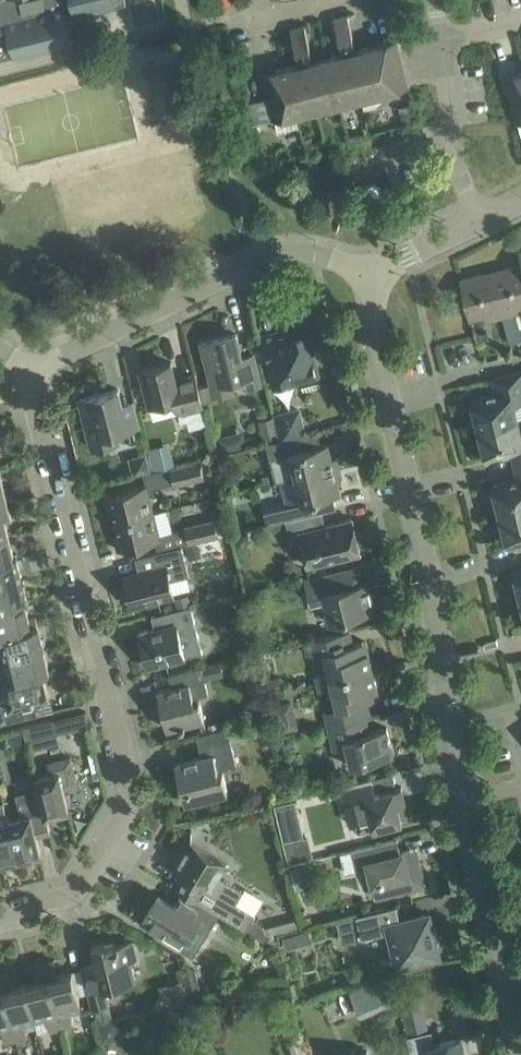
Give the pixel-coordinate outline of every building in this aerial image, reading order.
[(1,60),(1,58),(74,41),(68,17),(116,5),(116,3),(126,1),(126,0),(0,0),(0,60),(1,60)] [(333,17),(336,29),(350,26),(347,14),(333,17)] [(290,28),(293,40),(307,36),(304,25),(290,28)] [(350,26),(336,29),(339,40),(353,37),(350,26)] [(307,36),(293,40),(296,51),(310,48),(307,36)] [(375,61),(400,55),(396,39),(371,46),(375,61)] [(379,77),(375,61),(371,46),(349,51),(361,99),(383,93),(379,77)] [(361,99),(349,51),(327,57),(339,104),(361,99)] [(375,61),(379,77),(404,71),(400,55),(375,61)] [(327,57),(306,62),(318,109),(339,104),(327,57)] [(284,68),(296,115),(318,109),(306,62),(284,68)] [(265,99),(250,103),(255,123),(273,118),(274,120),(276,120),(278,131),(299,126),(296,115),(284,68),(262,73),(268,98),(265,99)] [(379,77),(383,93),(408,87),(404,71),(379,77)] [(520,121),(520,71),(505,75),(517,122),(520,121)] [(412,104),(399,107),(403,125),(417,122),(412,104)] [(492,271),(503,316),(518,312),(516,306),(520,305),(520,263),(492,271)] [(489,319),(503,316),(492,271),(461,278),(471,318),(488,314),(489,319)] [(199,387),(203,403),(216,400),(215,396),(233,391),(231,381),(247,377),(249,387),(262,384),(254,354),(242,357),(236,333),(201,343),(212,383),(199,387)] [(301,380),(304,392),(320,388),(306,333),(278,340),(277,334),(257,339),(263,361),(268,360),(275,386),(301,380)] [(208,423),(203,403),(199,387),(195,373),(175,378),(171,361),(140,370),(149,407),(176,400),(182,421),(187,420),(189,428),(208,423)] [(478,427),(518,418),(514,403),(520,401),(520,371),(493,378),(496,392),(471,398),(478,427)] [(128,430),(123,410),(118,389),(80,399),(92,448),(107,444),(105,436),(128,430)] [(299,408),(273,414),(274,415),(278,435),(279,440),(305,434),(299,408)] [(278,435),(274,415),(258,419),(262,439),(278,435)] [(520,463),(520,431),(518,418),(478,427),(485,457),(511,451),(514,464),(520,463)] [(275,481),(296,476),(339,465),(337,456),(331,458),(328,442),(321,444),(318,431),(307,434),(305,434),(279,440),(266,444),(275,481)] [(175,465),(169,442),(148,447),(154,470),(175,465)] [(137,473),(150,470),(146,455),(133,458),(137,473)] [(118,521),(154,512),(150,496),(154,495),(153,488),(175,482),(176,485),(206,478),(202,460),(174,466),(143,474),(145,484),(104,494),(107,505),(113,504),(118,521)] [(500,514),(520,509),(520,463),(514,464),(518,478),(492,484),(500,514)] [(285,520),(287,519),(322,511),(336,508),(333,495),(340,493),(336,478),(342,477),(339,465),(296,476),(302,502),(282,506),(285,520)] [(10,511),(4,488),(0,489),(0,514),(10,511)] [(500,514),(507,544),(520,540),(520,509),(500,514)] [(10,511),(0,514),(0,538),(9,536),(5,521),(11,519),(10,511)] [(322,511),(287,519),(290,533),(301,531),(309,565),(360,553),(352,518),(325,524),(322,511)] [(121,534),(114,535),(118,549),(139,544),(155,540),(160,539),(161,538),(160,534),(154,512),(118,521),(121,534)] [(216,518),(186,525),(187,528),(191,543),(198,541),(220,536),(216,518)] [(248,532),(235,535),(238,549),(245,547),(250,541),(248,532)] [(9,536),(0,538),(0,561),(14,557),(9,536)] [(191,543),(187,544),(190,557),(201,555),(198,541),(191,543)] [(189,574),(182,545),(163,550),(152,552),(156,567),(124,575),(132,605),(174,594),(170,579),(189,574)] [(0,561),(0,586),(22,580),(16,557),(14,557),(0,561)] [(330,621),(354,615),(375,610),(368,580),(353,584),(349,568),(304,578),(309,600),(325,597),(330,621)] [(26,605),(28,604),(22,580),(0,586),(0,611),(26,605)] [(188,594),(175,597),(178,609),(183,608),(191,606),(188,594)] [(38,626),(35,617),(29,618),(26,605),(0,611),(0,635),(38,626)] [(155,628),(138,632),(147,666),(168,661),(202,652),(193,615),(193,614),(191,606),(183,608),(178,609),(162,613),(165,626),(155,628)] [(38,626),(0,635),(0,644),(1,643),(5,658),(44,649),(38,626)] [(255,628),(243,631),(246,647),(258,644),(255,628)] [(318,683),(372,669),(365,641),(353,644),(350,630),(321,637),(329,671),(316,674),(318,683)] [(10,681),(43,673),(49,671),(44,649),(5,658),(10,681)] [(208,694),(205,680),(224,676),(221,665),(202,670),(201,666),(169,674),(169,675),(172,674),(175,686),(157,690),(167,728),(204,719),(198,696),(208,694)] [(341,722),(366,716),(370,714),(367,701),(379,698),(372,669),(318,683),(320,691),(333,688),(341,722)] [(10,681),(4,683),(7,697),(0,698),(0,723),(45,711),(42,697),(48,696),(43,673),(10,681)] [(281,675),(268,679),(271,693),(285,690),(281,675)] [(366,716),(341,722),(328,725),(334,749),(347,746),(352,767),(394,756),(386,727),(369,731),(366,716)] [(23,726),(26,740),(57,733),(54,719),(23,726)] [(238,763),(233,743),(250,738),(246,722),(196,734),(202,756),(175,762),(185,803),(229,792),(223,767),(238,763)] [(285,736),(283,741),(284,745),(288,747),(293,745),(295,741),(293,737),(289,735),(285,736)] [(36,779),(42,803),(45,815),(46,815),(68,809),(63,789),(77,785),(70,757),(46,763),(49,776),(36,779)] [(373,830),(381,828),(402,823),(402,821),(407,819),(403,803),(405,803),(401,786),(375,793),(371,778),(350,784),(340,786),(349,822),(370,817),(373,830)] [(8,819),(3,801),(0,802),(0,863),(17,858),(8,819)] [(22,816),(8,819),(17,858),(40,853),(36,836),(50,832),(46,815),(45,815),(42,803),(20,808),(22,816)] [(376,844),(339,853),(345,873),(369,867),(376,898),(404,890),(425,885),(416,848),(400,852),(397,838),(376,844)] [(190,841),(174,868),(178,870),(194,880),(186,893),(205,904),(213,909),(245,929),(262,939),(274,931),(298,924),(296,916),(266,924),(264,926),(252,918),(255,914),(236,902),(242,890),(218,875),(226,863),(209,852),(190,841)] [(298,848),(284,850),(287,863),(303,863),(298,848)] [(303,866),(290,869),(296,890),(308,887),(303,866)] [(215,914),(207,909),(189,898),(182,909),(158,895),(142,922),(181,946),(195,923),(205,929),(215,914)] [(356,915),(337,920),(343,943),(362,938),(388,931),(392,947),(401,945),(406,964),(439,956),(436,942),(439,942),(435,926),(432,927),(429,913),(400,920),(396,905),(356,915)] [(293,934),(282,936),(285,949),(296,945),(293,934)] [(96,963),(82,966),(83,968),(87,984),(88,989),(89,992),(93,1007),(94,1007),(98,1024),(112,1020),(108,1003),(103,985),(135,977),(130,958),(136,956),(132,940),(106,947),(104,942),(92,945),(96,963)] [(53,960),(45,962),(62,1028),(73,1025),(69,1011),(81,1008),(72,970),(57,974),(53,960)] [(50,1031),(62,1028),(45,962),(36,964),(40,978),(26,982),(35,1019),(46,1016),(50,1031)] [(195,968),(182,971),(186,989),(199,986),(195,968)] [(35,1019),(26,982),(11,985),(8,971),(0,973),(0,976),(16,1039),(27,1036),(23,1022),(35,1019)] [(0,976),(0,1028),(1,1028),(4,1042),(16,1039),(0,976)] [(382,976),(349,989),(360,1017),(393,1004),(382,976)] [(167,1001),(188,996),(183,978),(163,983),(167,1001)] [(112,1020),(98,1024),(102,1041),(113,1038),(117,1030),(115,1020),(112,1020)] [(406,1035),(411,1054),(464,1054),(460,1038),(434,1044),(431,1029),(406,1035)]
